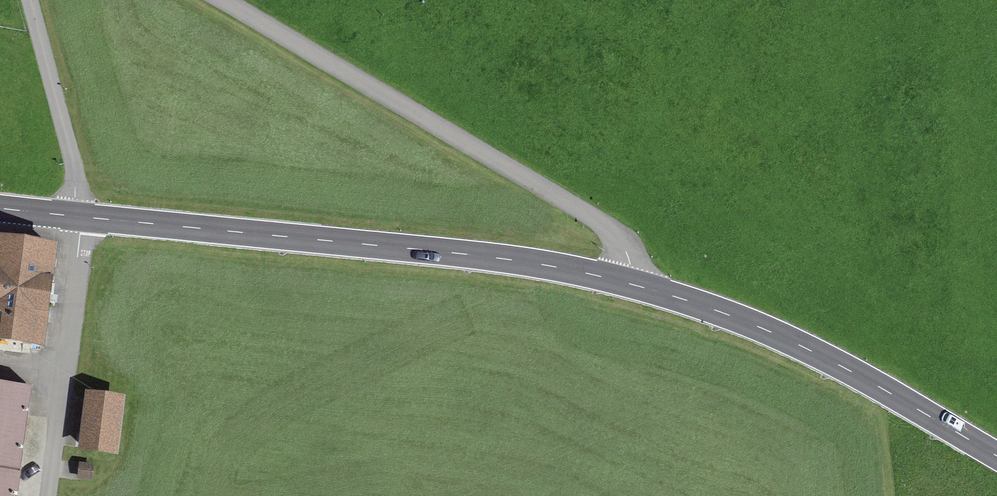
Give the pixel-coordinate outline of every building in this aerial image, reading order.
[(64,245),(0,236),(0,340),(50,347),(64,245)] [(0,387),(0,495),(18,495),(35,393),(0,387)] [(129,398),(89,393),(83,447),(123,452),(129,398)] [(96,466),(79,463),(77,478),(94,481),(96,466)]
